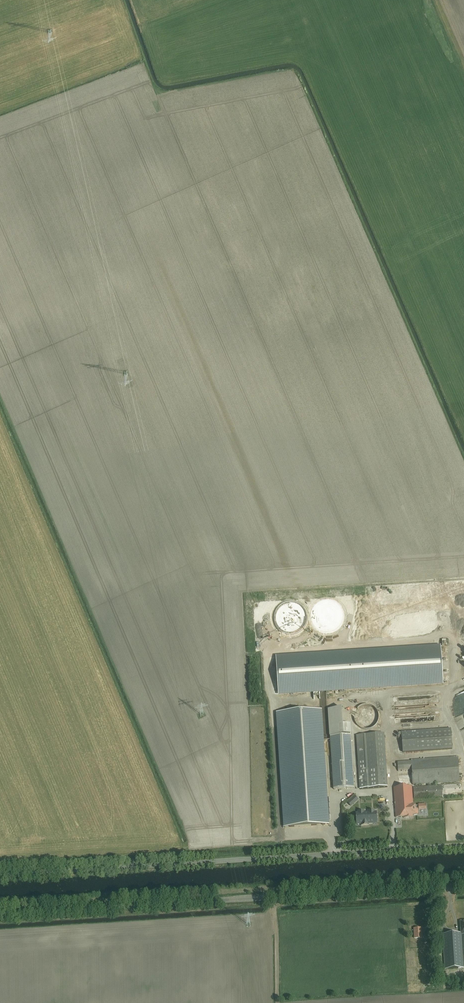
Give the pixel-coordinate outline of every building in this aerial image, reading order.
[(442,647),(278,658),(281,695),(444,684),(442,647)] [(455,691),(327,699),(330,736),(457,728),(455,691)] [(329,824),(322,709),(276,712),(284,827),(329,824)] [(453,749),(451,729),(401,733),(403,753),(453,749)] [(388,787),(384,733),(357,735),(360,788),(388,787)] [(351,735),(330,737),(334,789),(354,788),(351,735)] [(398,761),(398,770),(399,786),(394,787),(396,817),(404,816),(404,817),(413,817),(412,814),(417,813),(417,808),(419,808),(419,805),(412,805),(412,804),(413,804),(412,798),(442,796),(441,785),(438,785),(438,782),(459,781),(458,756),(411,759),(411,760),(398,761)] [(361,822),(361,824),(368,823),(368,822),(377,821),(377,810),(374,810),(374,808),(368,808),(368,810),(364,811),(364,808),(358,809),(358,811),(356,811),(356,822),(361,822)] [(460,921),(461,933),(443,934),(445,969),(463,968),(463,967),(463,921),(460,921)]
